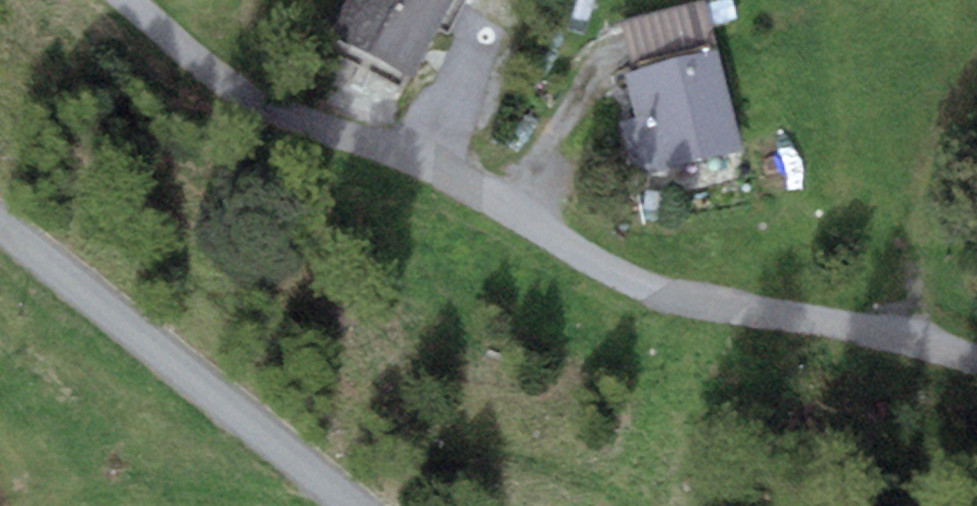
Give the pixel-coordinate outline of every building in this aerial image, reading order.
[(329,32),(413,76),(453,0),(347,0),(329,32)] [(704,0),(623,21),(636,71),(625,74),(651,174),(743,150),(704,0)]
